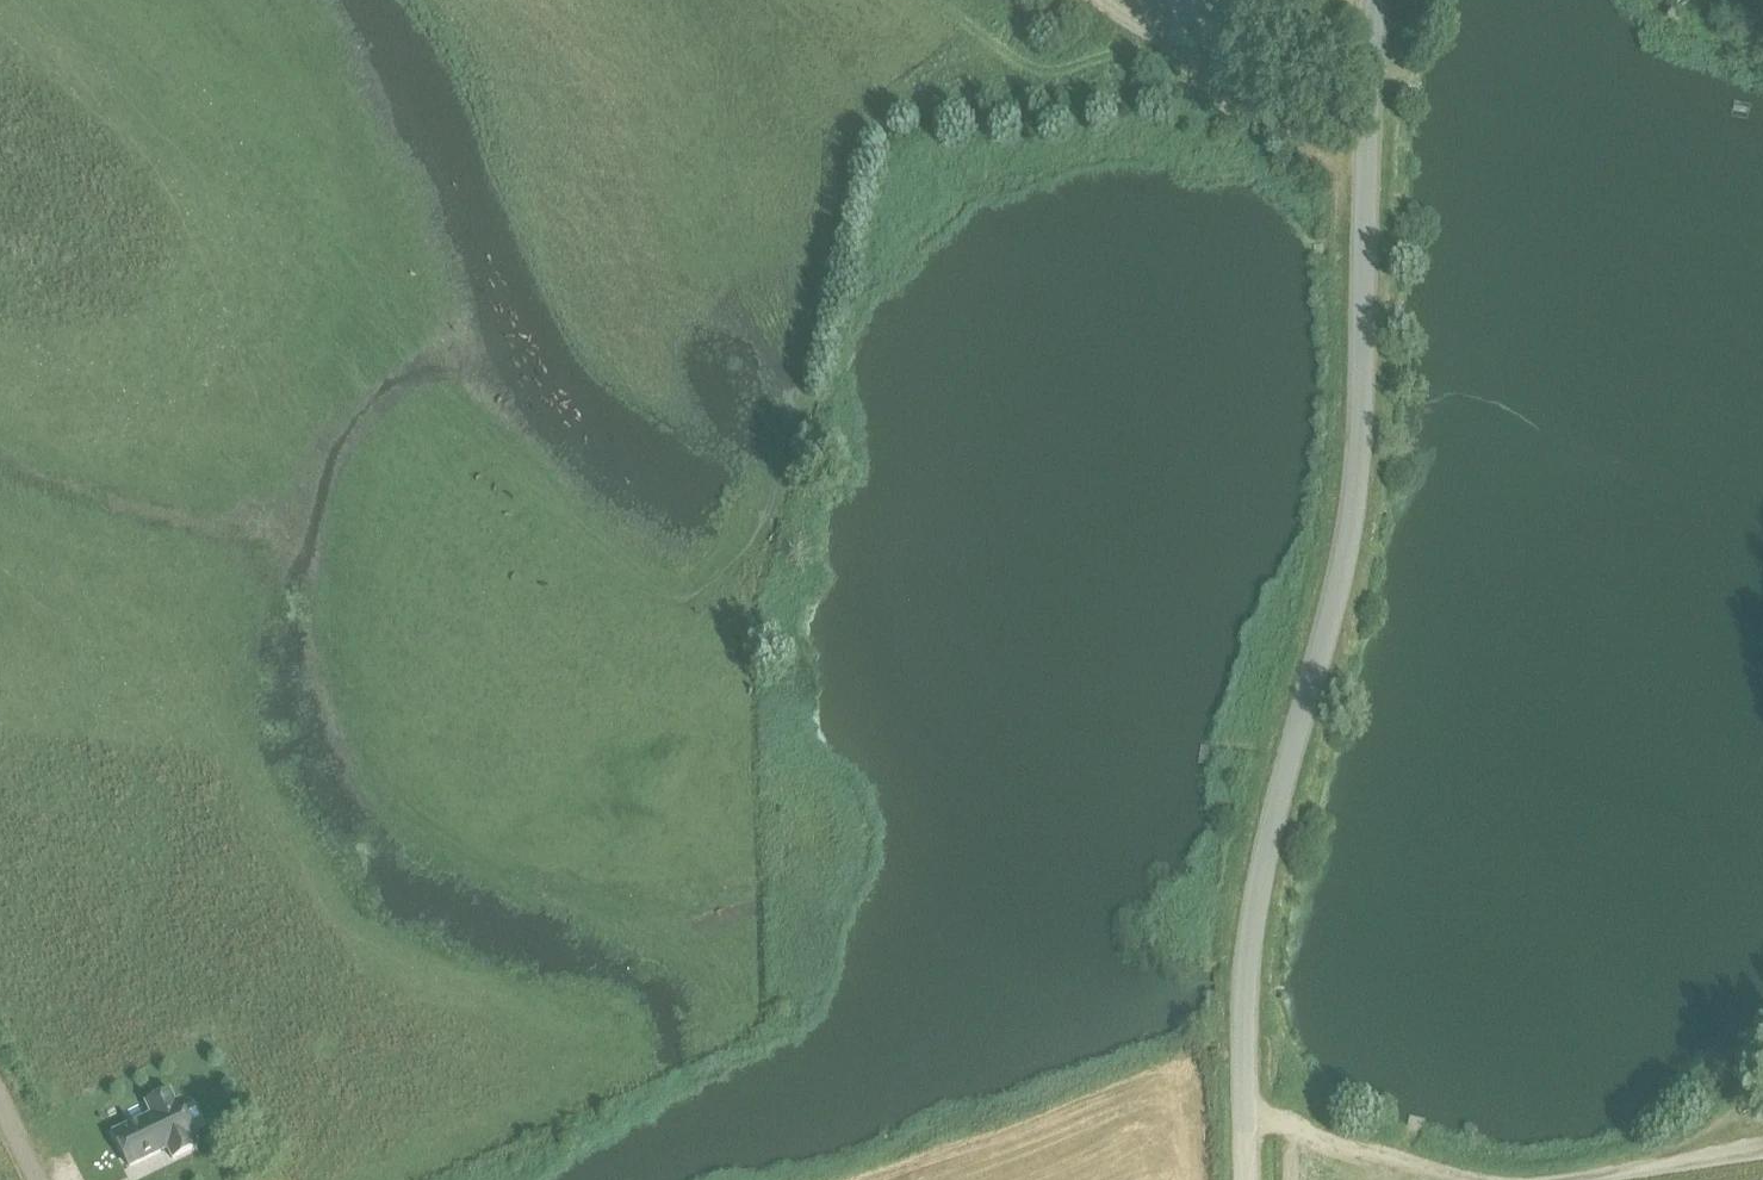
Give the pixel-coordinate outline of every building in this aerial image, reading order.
[(115,1136),(131,1170),(169,1151),(174,1160),(198,1149),(194,1139),(197,1137),(181,1104),(177,1105),(172,1093),(147,1105),(153,1117),(115,1136)]
